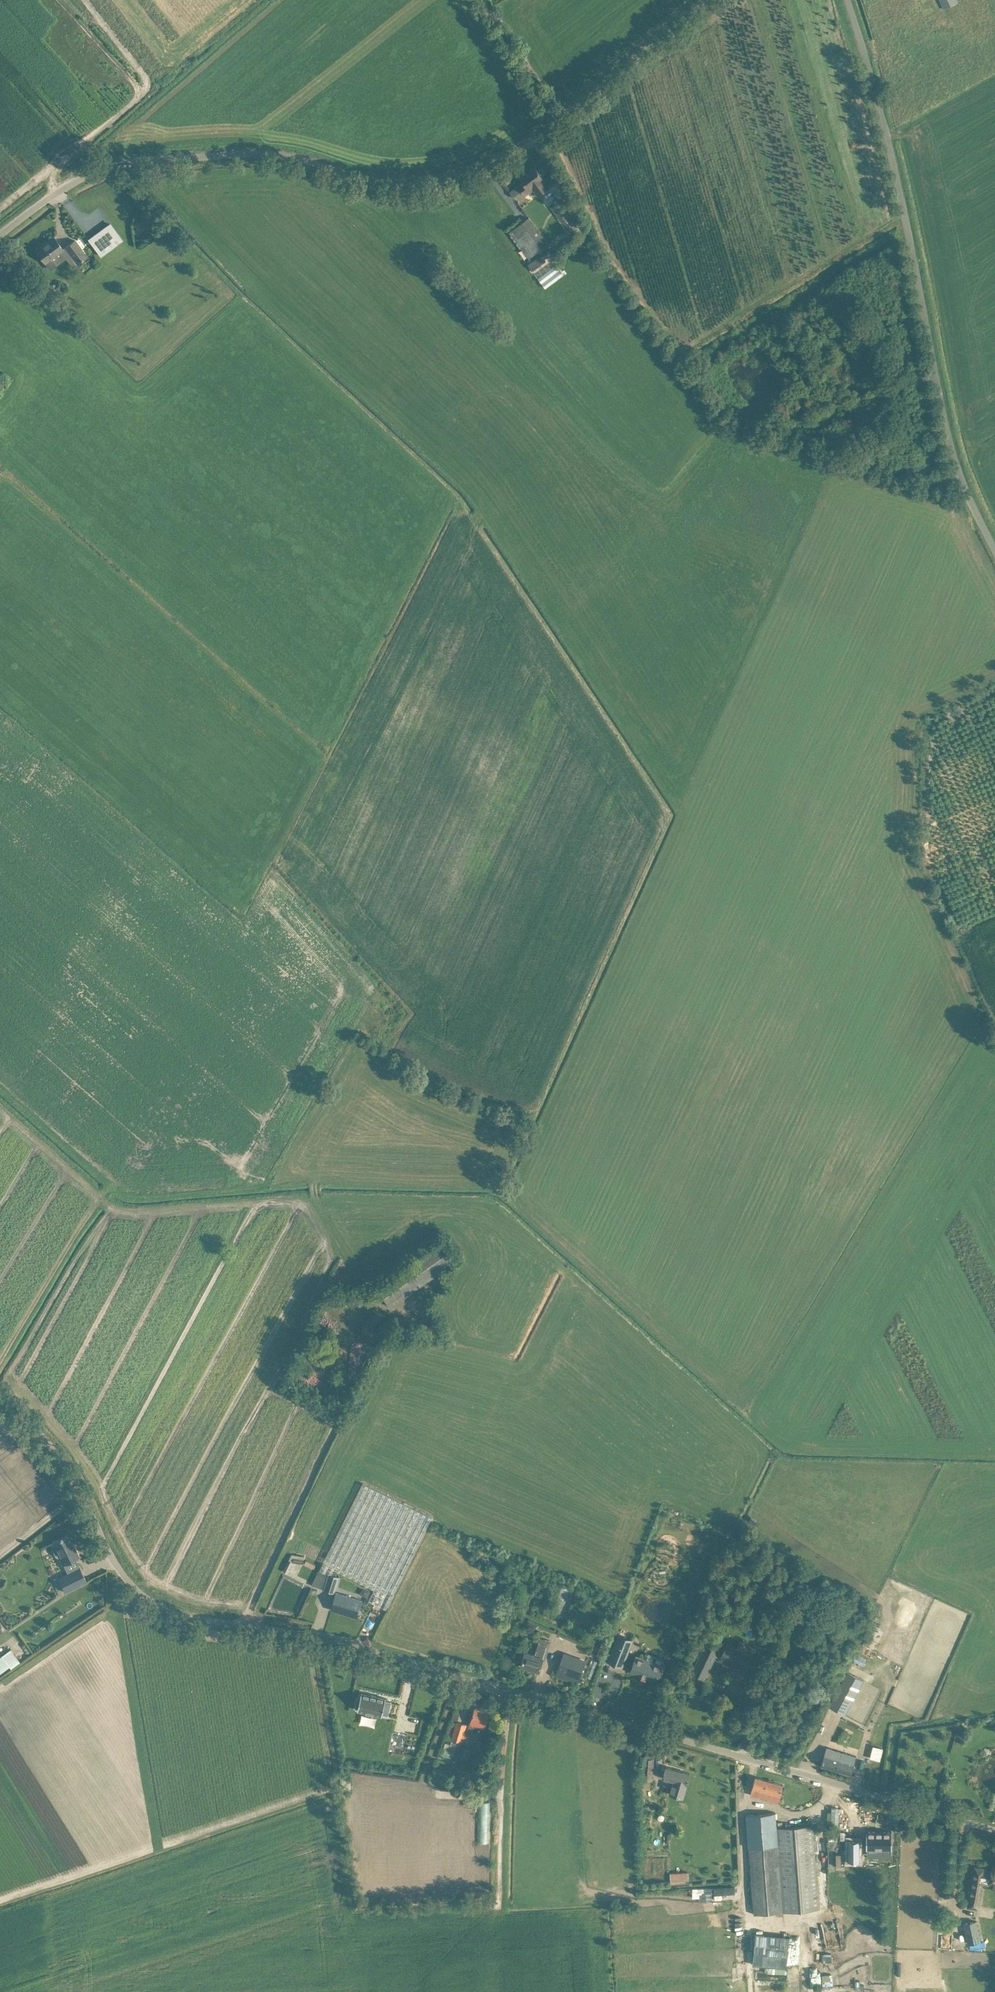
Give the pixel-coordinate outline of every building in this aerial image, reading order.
[(944,8),(958,1),(957,0),(940,0),(944,8)] [(980,2),(968,3),(969,13),(981,12),(980,2)] [(526,195),(534,188),(539,195),(549,187),(542,178),(543,177),(535,167),(521,178),(524,182),(519,186),(526,195)] [(87,215),(92,230),(99,228),(95,214),(104,211),(103,207),(114,203),(111,194),(96,199),(99,211),(87,215)] [(559,201),(551,207),(567,229),(575,223),(559,201)] [(510,231),(529,257),(548,243),(529,217),(510,231)] [(110,222),(88,239),(101,257),(123,240),(110,222)] [(63,249),(53,236),(36,250),(45,262),(63,249)] [(87,256),(75,240),(65,247),(77,263),(87,256)] [(545,260),(541,254),(528,263),(533,270),(545,260)] [(57,283),(49,284),(50,292),(58,291),(57,283)] [(391,1306),(456,1260),(442,1240),(377,1286),(391,1306)] [(432,1516),(372,1487),(363,1482),(319,1570),(312,1585),(334,1592),(337,1582),(339,1575),(332,1573),(334,1569),(374,1589),(369,1599),(386,1608),(432,1516)] [(59,1538),(51,1541),(55,1548),(54,1549),(54,1551),(56,1556),(58,1556),(63,1564),(79,1556),(68,1533),(59,1538)] [(311,1538),(307,1548),(311,1550),(315,1540),(311,1538)] [(289,1559),(284,1570),(288,1572),(293,1560),(293,1561),(304,1563),(304,1558),(305,1556),(291,1554),(289,1559)] [(306,1559),(304,1563),(314,1568),(316,1564),(306,1559)] [(80,1567),(71,1571),(58,1577),(65,1592),(87,1581),(80,1567)] [(337,1592),(332,1608),(357,1616),(362,1600),(337,1592)] [(605,1660),(618,1665),(631,1634),(618,1629),(605,1660)] [(525,1652),(524,1655),(521,1665),(539,1670),(547,1645),(539,1642),(535,1654),(525,1652)] [(752,1654),(728,1643),(721,1657),(745,1669),(752,1654)] [(706,1644),(693,1673),(703,1679),(717,1649),(706,1644)] [(26,1656),(19,1645),(0,1659),(0,1663),(6,1671),(26,1656)] [(559,1666),(555,1664),(552,1674),(578,1683),(585,1663),(563,1655),(559,1666)] [(660,1673),(641,1665),(631,1660),(623,1679),(652,1691),(660,1673)] [(893,1741),(909,1673),(883,1667),(873,1707),(886,1711),(879,1737),(893,1741)] [(848,1671),(829,1706),(845,1714),(864,1680),(848,1671)] [(390,1714),(392,1698),(366,1693),(364,1709),(390,1714)] [(467,1729),(482,1734),(489,1711),(476,1707),(471,1723),(469,1722),(467,1729)] [(450,1757),(452,1749),(451,1749),(452,1745),(460,1747),(467,1724),(457,1721),(453,1737),(447,1735),(443,1747),(444,1747),(442,1755),(450,1757)] [(827,1747),(822,1764),(851,1773),(856,1756),(827,1747)] [(644,1757),(643,1767),(642,1779),(652,1779),(654,1758),(644,1757)] [(683,1797),(690,1773),(666,1766),(662,1777),(674,1781),(670,1793),(683,1797)] [(880,1790),(885,1773),(872,1769),(867,1786),(880,1790)] [(778,1802),(780,1794),(783,1784),(756,1776),(751,1794),(778,1802)] [(494,1839),(494,1798),(486,1798),(486,1839),(494,1839)] [(747,1814),(754,1914),(819,1908),(813,1824),(776,1827),(775,1811),(747,1814)] [(892,1845),(893,1828),(867,1827),(867,1844),(879,1845),(879,1853),(891,1853),(891,1845),(892,1845)] [(848,1862),(859,1862),(859,1840),(848,1840),(848,1862)] [(993,1865),(992,1871),(985,1870),(985,1868),(975,1866),(968,1907),(980,1909),(984,1887),(994,1889),(994,1866),(993,1865)] [(696,1868),(677,1868),(677,1878),(696,1878),(696,1868)] [(740,1891),(740,1883),(722,1883),(722,1891),(740,1891)] [(977,1915),(978,1924),(987,1923),(986,1914),(977,1915)] [(976,1920),(964,1923),(968,1943),(980,1941),(976,1920)] [(787,1967),(786,1967),(789,1936),(756,1932),(753,1964),(756,1964),(755,1970),(787,1973),(787,1967)] [(823,1981),(836,1982),(837,1963),(824,1962),(823,1981)]
